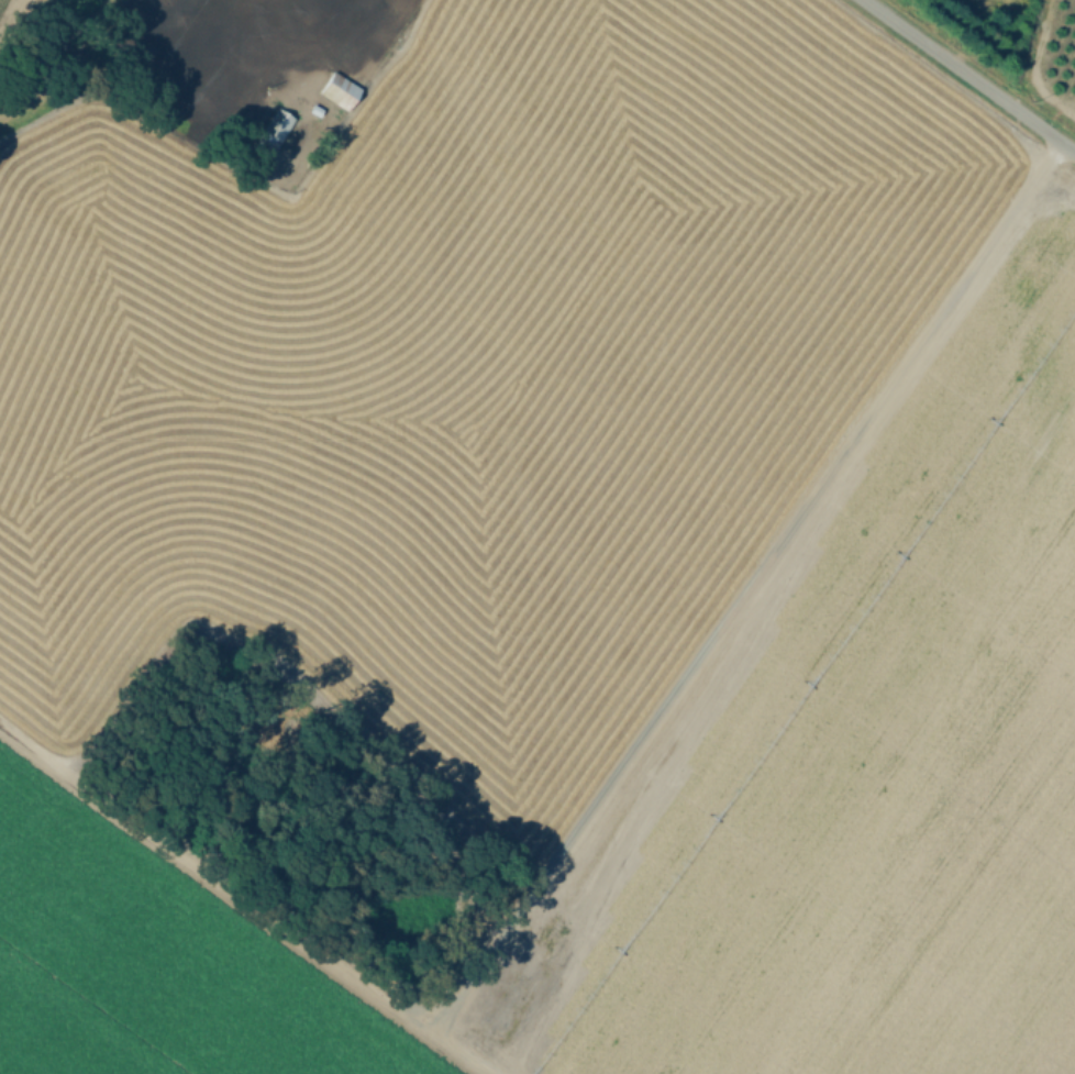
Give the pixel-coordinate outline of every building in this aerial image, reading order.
[(316,92),(344,113),(359,92),(331,71),(316,92)] [(249,152),(268,163),(293,119),(274,108),(249,152)]
